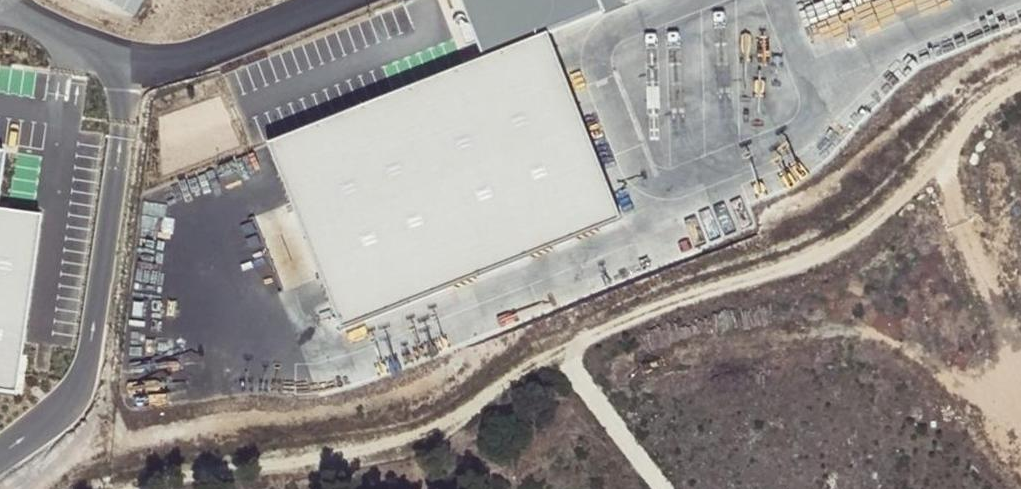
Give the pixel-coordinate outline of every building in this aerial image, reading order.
[(146,0),(106,0),(140,14),(146,0)] [(276,155),(346,334),(626,224),(555,45),(628,16),(622,0),(463,0),(491,71),(276,155)] [(14,385),(19,346),(35,205),(0,201),(0,383),(14,385)]
